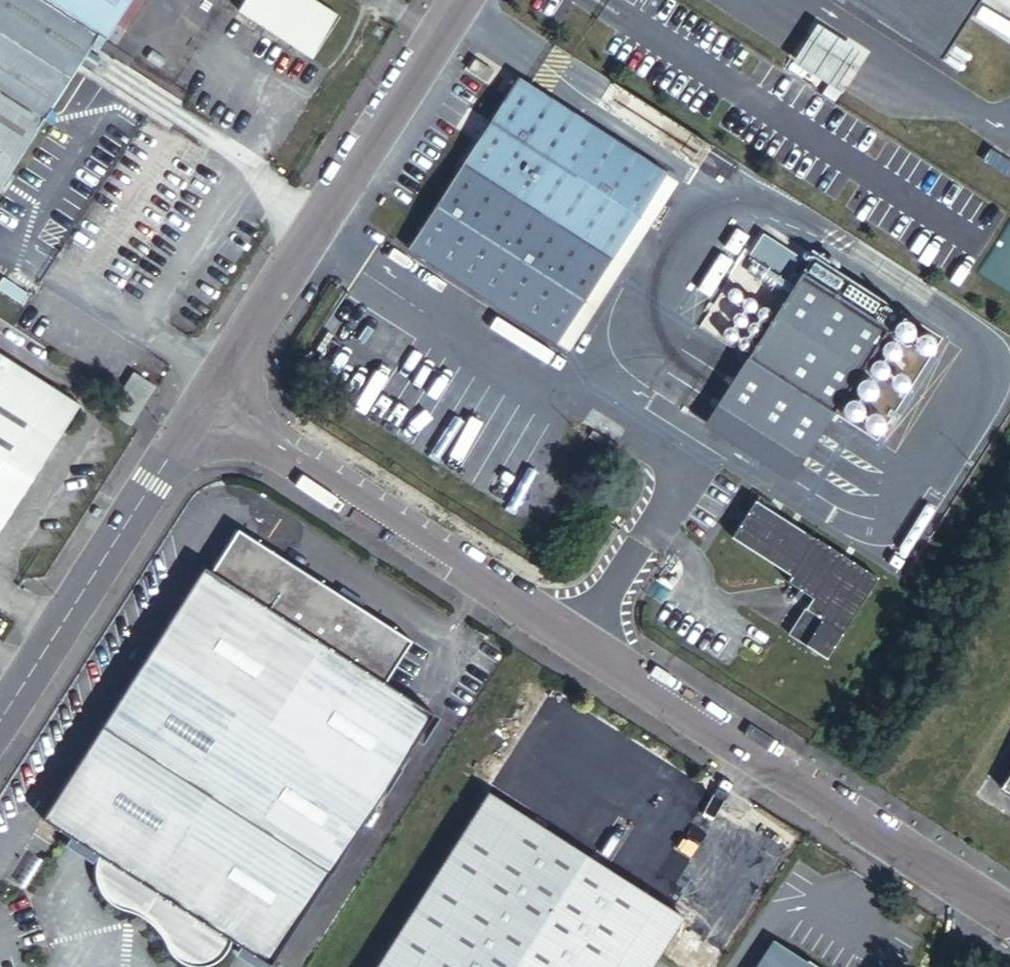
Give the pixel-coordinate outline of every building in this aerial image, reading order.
[(106,36),(113,40),(139,0),(0,0),(0,195),(106,36)] [(315,0),(249,0),(243,10),(316,59),(342,18),(315,0)] [(937,55),(972,0),(851,0),(937,55)] [(633,220),(663,173),(516,79),(486,125),(633,220)] [(608,259),(633,220),(486,125),(461,165),(608,259)] [(583,298),(608,259),(461,165),(432,209),(559,290),(561,286),(583,298)] [(432,209),(408,246),(535,328),(559,290),(432,209)] [(744,352),(831,409),(898,307),(811,250),(744,352)] [(559,290),(580,303),(581,301),(583,298),(561,286),(559,290)] [(535,328),(555,342),(580,303),(559,290),(535,328)] [(59,386),(66,375),(0,334),(0,349),(59,386)] [(16,514),(9,509),(28,477),(36,482),(83,406),(0,352),(0,540),(16,514)] [(831,409),(744,352),(713,398),(801,455),(831,409)] [(134,372),(119,395),(140,408),(155,386),(134,372)] [(140,408),(119,395),(110,410),(130,423),(140,408)] [(16,514),(36,482),(28,477),(9,509),(16,514)] [(739,523),(858,600),(874,575),(754,498),(744,514),(739,523)] [(736,510),(732,518),(739,523),(744,514),(736,510)] [(822,656),(858,600),(739,523),(728,539),(789,577),(786,582),(799,589),(795,596),(807,603),(787,634),(822,656)] [(103,903),(308,585),(228,531),(202,570),(195,566),(34,816),(91,852),(88,862),(88,876),(94,891),(103,903)] [(141,926),(347,611),(343,609),(330,600),(308,585),(103,903),(130,915),(141,926)] [(330,600),(343,609),(349,601),(335,592),(330,600)] [(389,640),(347,611),(141,926),(156,955),(174,966),(180,966),(389,640)] [(404,709),(373,686),(398,646),(389,640),(180,966),(201,966),(207,964),(223,942),(245,957),(404,709)] [(420,720),(404,709),(245,957),(262,963),(420,720)] [(678,912),(644,891),(603,865),(560,837),(517,810),(484,789),(370,966),(643,966),(678,912)] [(748,966),(820,966),(769,934),(748,966)]
